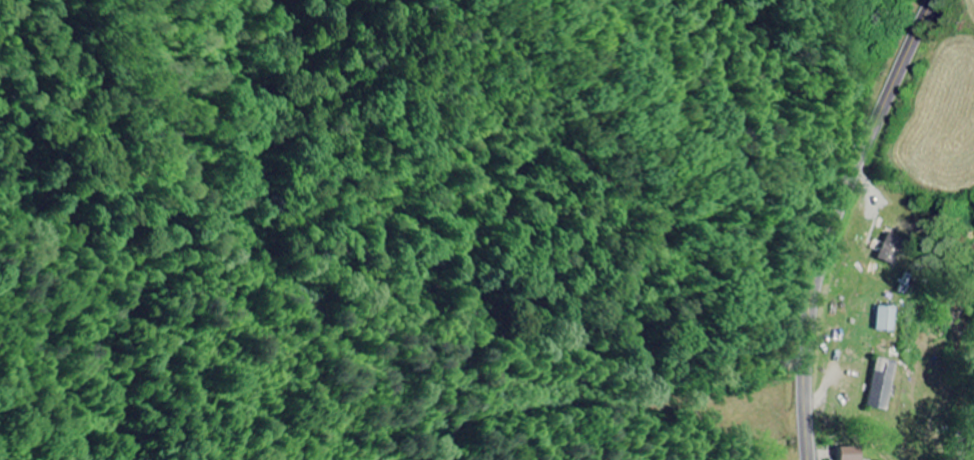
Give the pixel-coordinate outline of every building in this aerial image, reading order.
[(900,240),(882,235),(876,258),(894,263),(900,240)] [(894,333),(895,309),(877,308),(877,333),(894,333)] [(845,364),(870,368),(871,360),(846,357),(845,364)] [(888,413),(895,364),(875,361),(869,410),(888,413)] [(838,459),(858,459),(858,450),(837,450),(838,459)]
